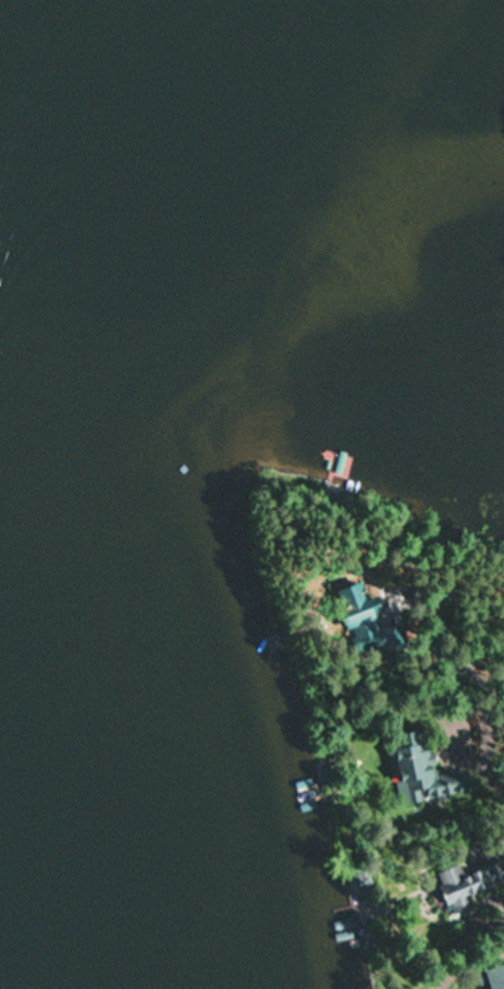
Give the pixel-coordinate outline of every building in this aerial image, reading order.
[(355,654),(382,647),(366,584),(339,590),(355,654)] [(470,796),(467,774),(434,779),(428,732),(392,737),(401,805),(470,796)] [(323,767),(323,797),(343,797),(343,767),(323,767)] [(437,874),(451,915),(474,907),(470,895),(495,887),(488,868),(462,877),(458,866),(437,874)] [(486,970),(491,988),(503,988),(503,965),(486,970)]
